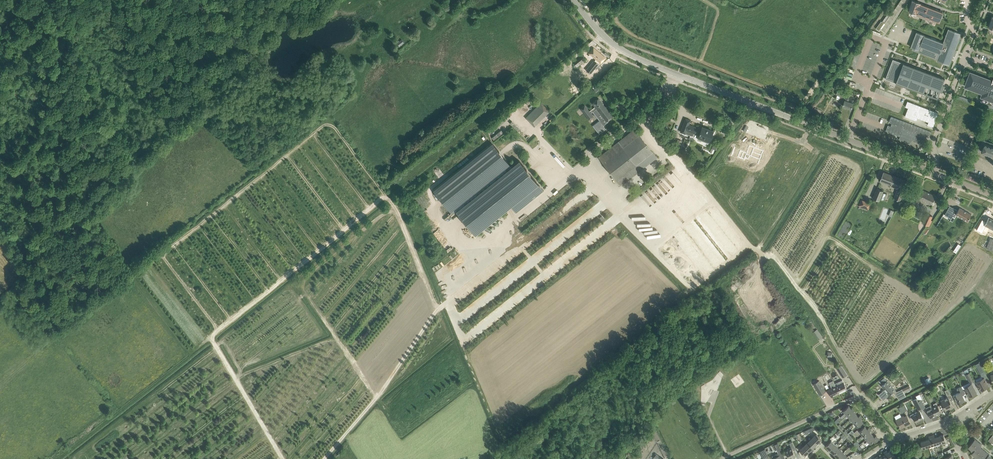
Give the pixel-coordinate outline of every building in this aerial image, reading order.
[(881,29),(884,31),(906,0),(901,0),(881,29)] [(928,5),(914,0),(912,0),(909,10),(917,13),(917,15),(924,17),(928,5)] [(928,5),(924,17),(930,20),(931,18),(940,22),(944,11),(928,5)] [(881,21),(876,28),(879,31),(879,30),(881,28),(881,29),(885,23),(882,22),(881,21)] [(937,60),(943,63),(945,64),(949,65),(961,34),(957,32),(955,31),(949,29),(943,43),(925,36),(925,35),(917,32),(911,47),(913,48),(912,50),(937,59),(937,60)] [(601,63),(605,58),(593,48),(589,53),(590,54),(587,58),(590,60),(593,56),(601,63)] [(582,56),(574,62),(577,66),(585,59),(582,56)] [(891,64),(885,79),(937,98),(940,92),(942,93),(945,86),(942,85),(945,79),(895,60),(893,59),(891,64)] [(965,86),(983,93),(982,96),(983,96),(992,100),(992,78),(992,80),(991,80),(971,72),(965,86)] [(845,100),(843,106),(851,109),(854,103),(848,101),(850,96),(847,95),(845,100)] [(607,121),(614,116),(606,105),(605,106),(599,98),(592,103),(595,107),(589,111),(585,105),(580,109),(589,120),(594,117),(591,113),(593,111),(600,120),(593,126),(599,133),(598,134),(598,135),(606,128),(603,125),(608,122),(608,121),(607,122),(607,121)] [(908,108),(905,116),(916,120),(917,118),(929,122),(927,125),(933,127),(939,113),(908,101),(905,107),(908,108)] [(541,102),(526,118),(534,126),(549,111),(541,102)] [(888,125),(886,131),(900,136),(899,139),(910,143),(912,140),(926,146),(928,140),(925,139),(926,136),(929,137),(931,132),(891,116),(889,122),(892,123),(891,126),(888,125)] [(690,120),(686,119),(681,131),(685,133),(686,130),(699,135),(698,137),(709,141),(713,131),(702,127),(701,129),(688,125),(690,120)] [(512,124),(518,131),(520,129),(512,120),(492,138),(494,140),(512,124)] [(496,128),(493,124),(486,130),(489,134),(496,128)] [(621,185),(656,157),(634,129),(599,157),(621,185)] [(983,139),(979,149),(981,150),(981,151),(986,153),(987,155),(989,155),(988,152),(992,154),(992,143),(983,139)] [(528,192),(534,198),(544,191),(519,160),(511,166),(492,143),(433,190),(452,214),(456,211),(475,235),(528,192)] [(762,150),(757,148),(757,147),(756,147),(756,148),(754,147),(754,146),(754,147),(747,144),(744,152),(737,150),(734,157),(741,160),(742,160),(743,158),(746,160),(748,156),(759,160),(762,150)] [(905,190),(908,181),(884,172),(880,180),(898,188),(894,198),(900,200),(904,190),(905,190)] [(933,205),(937,196),(915,186),(911,195),(933,205)] [(877,188),(873,198),(879,201),(880,199),(883,201),(884,199),(885,200),(886,195),(886,194),(883,192),(883,191),(877,188)] [(869,208),(871,203),(862,199),(862,200),(861,199),(858,206),(868,210),(869,208)] [(950,206),(948,209),(945,214),(951,218),(954,213),(956,214),(968,221),(971,214),(960,208),(958,211),(949,205),(948,205),(950,206)] [(928,225),(932,216),(928,214),(923,223),(928,225)] [(989,227),(992,229),(992,219),(988,217),(986,221),(982,219),(977,230),(982,233),(986,226),(989,227)] [(852,223),(846,219),(837,234),(843,237),(852,223)] [(448,243),(446,241),(449,239),(441,229),(434,235),(443,246),(448,243)] [(444,247),(448,251),(452,246),(448,242),(444,247)] [(820,351),(822,354),(830,349),(828,345),(820,351)] [(841,365),(837,368),(843,377),(847,374),(841,365)] [(985,379),(987,377),(984,370),(980,373),(983,378),(977,382),(981,390),(989,386),(985,379)] [(969,372),(965,374),(970,382),(974,380),(969,372)] [(835,383),(834,382),(833,380),(829,382),(832,388),(828,390),(831,396),(839,393),(836,386),(835,383)] [(842,380),(835,383),(836,386),(839,393),(847,389),(842,380)] [(895,390),(889,382),(887,380),(881,385),(886,391),(880,396),(878,394),(884,401),(884,400),(883,400),(893,392),(899,399),(906,396),(902,389),(897,392),(895,390)] [(826,391),(820,382),(819,381),(813,384),(820,395),(826,391)] [(964,387),(969,396),(977,392),(972,383),(964,387)] [(963,395),(965,393),(961,386),(957,388),(959,392),(953,395),(958,404),(965,400),(963,395)] [(941,400),(945,409),(949,407),(950,409),(954,407),(950,401),(953,399),(951,395),(948,389),(944,390),(948,397),(941,400)] [(827,407),(834,404),(830,395),(823,399),(827,407)] [(918,410),(922,408),(918,401),(917,398),(913,400),(918,410)] [(934,406),(932,407),(936,415),(941,412),(936,402),(933,404),(934,406)] [(905,404),(899,408),(901,413),(908,409),(905,404)] [(851,408),(849,405),(843,410),(845,412),(840,417),(842,419),(847,414),(854,408),(853,407),(851,408)] [(925,408),(931,418),(936,415),(932,407),(930,405),(925,408)] [(850,418),(856,414),(854,411),(855,409),(854,408),(847,414),(850,418)] [(913,415),(917,423),(924,419),(920,410),(916,412),(917,414),(913,415)] [(858,416),(856,414),(850,418),(854,422),(861,416),(860,415),(858,416)] [(907,426),(911,424),(907,415),(904,417),(903,416),(896,420),(900,428),(907,425),(907,426)] [(858,427),(863,422),(861,419),(862,418),(861,416),(854,422),(858,427)] [(859,431),(863,435),(870,428),(869,427),(867,429),(865,426),(859,431)] [(871,430),(870,428),(863,435),(866,439),(872,434),(870,431),(871,430)] [(812,438),(818,443),(822,439),(816,434),(812,438)] [(874,437),(872,434),(866,439),(870,443),(873,441),(875,443),(879,439),(876,435),(874,437)] [(934,434),(931,435),(934,445),(940,443),(937,436),(935,437),(934,434)] [(937,436),(940,443),(946,441),(944,434),(937,436)] [(808,442),(813,447),(818,443),(812,438),(808,442)] [(974,440),(968,447),(973,451),(972,453),(979,458),(990,458),(989,458),(991,456),(980,446),(982,444),(974,438),(973,439),(974,440)] [(831,440),(826,446),(830,450),(835,444),(831,440)] [(929,447),(929,446),(927,440),(921,442),(923,449),(929,447)] [(793,450),(796,449),(792,441),(789,443),(791,447),(785,450),(789,458),(796,456),(793,450)] [(773,458),(782,458),(781,457),(784,455),(781,448),(778,442),(774,444),(777,450),(778,452),(772,456),(773,458)] [(804,446),(809,451),(813,447),(808,442),(804,446)] [(835,444),(830,450),(834,454),(839,449),(835,444)] [(800,450),(805,455),(809,451),(804,446),(800,450)] [(839,449),(834,454),(838,458),(843,453),(839,449)] [(885,451),(890,458),(896,458),(897,458),(891,450),(888,452),(887,450),(885,451)]
